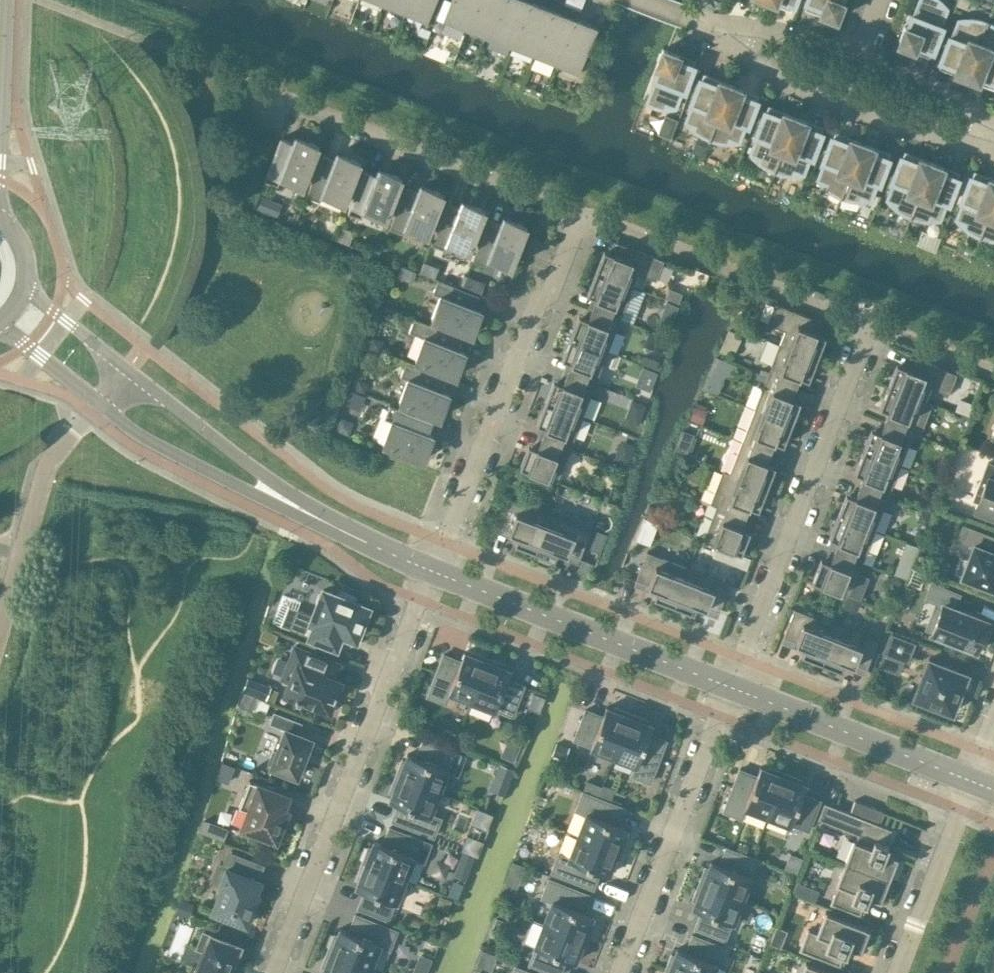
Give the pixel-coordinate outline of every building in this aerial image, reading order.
[(405,12),(410,0),(384,0),(383,4),(405,12)] [(428,22),(436,0),(410,0),(405,12),(427,21),(427,22),(428,22)] [(467,29),(478,0),(451,0),(443,20),(445,21),(445,20),(467,29)] [(489,37),(504,0),(478,0),(467,29),(489,37)] [(512,46),(529,0),(504,0),(489,37),(512,46)] [(534,55),(552,9),(539,3),(538,4),(532,2),(532,1),(529,0),(512,46),(534,55)] [(580,9),(584,0),(575,0),(572,6),(580,9)] [(837,19),(843,2),(841,1),(842,0),(806,0),(806,1),(822,8),(821,12),(837,19)] [(933,51),(943,26),(941,25),(947,8),(937,4),(939,0),(919,0),(914,15),(912,14),(907,26),(905,26),(899,43),(915,49),(917,44),(933,51)] [(534,55),(556,63),(574,17),(561,12),(561,13),(554,10),(552,9),(534,55)] [(578,72),(579,73),(597,26),(583,21),(583,22),(577,19),(577,18),(574,17),(556,63),(578,72)] [(967,76),(988,22),(988,20),(987,22),(983,20),(977,19),(972,18),(970,18),(969,23),(958,19),(952,36),(949,36),(940,60),(956,67),(955,71),(967,76)] [(993,81),(993,25),(988,22),(967,76),(979,81),(981,76),(993,81)] [(662,107),(664,107),(667,98),(678,102),(683,89),(685,90),(694,66),(678,59),(679,54),(663,48),(657,65),(659,66),(654,78),(655,79),(647,101),(651,104),(653,104),(657,106),(662,107)] [(710,138),(731,84),(718,79),(717,84),(700,78),(690,102),(692,103),(686,121),(696,125),(694,129),(696,130),(700,133),(704,135),(710,138)] [(725,142),(727,142),(729,137),(739,141),(746,124),(748,124),(757,100),(741,93),(743,89),(731,84),(710,138),(709,140),(710,140),(710,138),(716,140),(720,141),(725,142)] [(773,172),(774,172),(795,116),(783,111),(781,116),(765,110),(755,134),(757,135),(750,153),(761,157),(759,161),(764,165),(768,167),(774,170),(773,172)] [(785,173),(792,174),(794,169),(804,173),(811,156),(813,156),(822,132),(806,125),(807,121),(795,116),(774,172),(775,170),(779,172),(781,172),(785,173)] [(281,177),(303,186),(319,145),(296,136),(293,142),(281,138),(265,180),(278,185),(281,177)] [(841,198),(862,142),(850,137),(848,142),(832,136),(822,160),(824,161),(817,179),(828,183),(826,187),(831,191),(837,194),(841,196),(840,198),(841,198)] [(852,199),(859,200),(861,195),(871,199),(877,182),(880,182),(889,158),(873,151),(874,147),(862,142),(841,198),(842,196),(848,198),(852,199)] [(323,193),(345,202),(361,161),(337,152),(335,158),(322,154),(306,196),(320,201),(323,193)] [(909,218),(910,218),(932,162),(920,157),(918,162),(901,156),(892,180),(894,181),(887,198),(897,202),(895,207),(897,208),(901,211),(905,213),(910,216),(909,218)] [(926,220),(928,220),(930,215),(940,219),(947,202),(949,202),(958,178),(942,171),(944,166),(932,162),(910,218),(911,218),(911,216),(916,218),(922,219),(926,220)] [(364,210),(387,218),(403,177),(379,168),(376,175),(364,170),(348,212),(361,217),(364,210)] [(979,238),(993,200),(993,179),(989,177),(987,182),(970,175),(961,200),(963,201),(956,218),(967,222),(965,227),(970,231),(974,233),(979,235),(979,237),(979,238)] [(406,226),(428,234),(444,193),(421,184),(418,191),(406,186),(389,228),(403,233),(406,226)] [(448,242),(470,250),(486,209),(462,200),(460,207),(447,202),(431,244),(445,249),(448,242)] [(979,238),(980,238),(981,236),(985,237),(991,239),(993,239),(993,200),(979,238)] [(489,258),(511,267),(527,226),(504,216),(501,223),(489,218),(473,260),(486,265),(489,258)] [(596,271),(633,286),(638,273),(656,280),(664,260),(618,242),(613,253),(604,249),(596,271)] [(592,307),(621,318),(633,286),(596,271),(587,293),(596,297),(592,307)] [(432,318),(473,334),(482,310),(475,308),(480,295),(438,279),(433,293),(440,296),(432,318)] [(785,330),(780,343),(818,357),(826,335),(817,332),(821,321),(775,303),(767,323),(785,330)] [(571,336),(608,351),(621,318),(592,307),(588,318),(579,314),(571,336)] [(415,360),(456,375),(466,352),(459,349),(464,337),(413,317),(408,331),(424,337),(415,360)] [(567,372),(595,383),(608,351),(571,336),(562,358),(571,362),(567,372)] [(780,343),(767,375),(796,386),(800,376),(809,380),(818,357),(780,343)] [(888,385),(926,399),(931,386),(949,393),(957,373),(910,355),(906,366),(897,363),(888,385)] [(399,401),(440,417),(449,393),(443,391),(448,378),(406,362),(401,376),(408,379),(399,401)] [(545,401),(583,416),(595,383),(567,372),(563,382),(554,379),(545,401)] [(767,375),(755,408),(792,422),(801,400),(792,397),(796,386),(767,375)] [(885,421),(913,432),(920,435),(933,402),(926,399),(888,385),(880,407),(889,410),(885,421)] [(542,437),(570,448),(583,416),(545,401),(537,423),(546,427),(542,437)] [(383,443),(424,459),(433,435),(427,433),(432,420),(390,404),(384,417),(392,420),(383,443)] [(755,408),(742,440),(771,451),(775,441),(784,444),(792,422),(755,408)] [(863,450),(901,464),(913,432),(885,421),(881,431),(872,428),(863,450)] [(520,467),(557,481),(570,448),(542,437),(538,447),(529,444),(520,467)] [(742,440),(730,473),(767,487),(776,465),(767,462),(771,451),(742,440)] [(860,486),(888,497),(901,464),(863,450),(855,472),(864,475),(860,486)] [(988,462),(983,474),(988,476),(974,510),(993,518),(993,464),(988,462)] [(710,502),(717,505),(746,516),(750,506),(759,509),(767,487),(730,473),(723,470),(710,502)] [(838,515),(876,529),(888,497),(860,486),(856,496),(847,493),(838,515)] [(508,497),(497,526),(518,534),(515,543),(535,551),(550,513),(508,497)] [(704,538),(742,553),(751,530),(742,527),(746,516),(717,505),(704,538)] [(550,513),(535,551),(555,558),(558,549),(580,558),(591,529),(590,529),(592,523),(571,515),(568,520),(550,513)] [(834,551),(863,562),(876,529),(838,515),(829,537),(838,540),(834,551)] [(993,588),(993,551),(990,550),(993,540),(993,537),(963,525),(958,538),(974,544),(968,558),(961,555),(955,571),(962,574),(961,576),(993,588)] [(654,597),(674,605),(689,567),(647,551),(636,580),(658,588),(654,597)] [(821,558),(813,580),(850,595),(860,598),(869,576),(859,572),(863,562),(834,551),(830,561),(821,558)] [(674,605),(694,612),(698,603),(719,612),(730,583),(689,567),(674,605)] [(960,643),(976,649),(978,644),(984,647),(992,627),(986,625),(988,620),(954,607),(960,593),(932,582),(926,597),(937,602),(937,603),(938,603),(938,602),(943,604),(932,629),(927,627),(926,628),(932,631),(931,632),(948,638),(948,640),(959,645),(960,643)] [(289,605),(281,624),(336,646),(341,633),(356,638),(357,636),(359,637),(365,623),(364,623),(370,609),(367,608),(368,607),(354,601),(355,596),(340,590),(338,595),(323,589),(322,592),(318,593),(315,601),(317,605),(313,614),(289,605)] [(802,654),(822,662),(836,624),(795,608),(784,637),(805,645),(802,654)] [(822,662),(842,670),(845,661),(867,669),(878,640),(836,624),(822,662)] [(884,651),(910,661),(917,642),(892,632),(884,651)] [(300,698),(329,710),(341,680),(334,677),(339,663),(295,646),(283,677),(290,680),(285,692),(296,696),(295,697),(300,699),(300,698)] [(444,654),(428,695),(446,702),(450,692),(472,701),(489,657),(472,651),(471,654),(464,651),(460,663),(454,661),(455,658),(444,654)] [(489,657),(472,701),(495,710),(495,708),(513,715),(524,685),(512,680),(511,683),(506,681),(510,669),(503,667),(505,664),(489,657)] [(967,673),(929,658),(915,695),(916,696),(915,697),(925,701),(923,705),(939,711),(941,707),(952,711),(967,673)] [(586,709),(574,739),(592,745),(591,747),(614,756),(631,713),(615,706),(613,709),(607,707),(602,719),(596,716),(597,713),(586,709)] [(271,766),(297,776),(311,739),(298,733),(302,722),(274,711),(269,723),(285,729),(277,752),(273,750),(268,763),(272,764),(271,766)] [(631,713),(614,756),(636,764),(632,775),(650,782),(666,740),(655,736),(654,739),(648,736),(652,724),(646,722),(647,719),(631,713)] [(402,759),(396,775),(439,792),(448,770),(458,774),(465,756),(423,740),(419,751),(422,752),(420,758),(408,753),(405,760),(402,759)] [(740,769),(724,810),(742,817),(746,807),(768,816),(785,772),(769,766),(767,769),(761,767),(756,778),(750,776),(752,773),(740,769)] [(785,772),(768,816),(791,825),(791,823),(809,830),(820,800),(809,795),(807,798),(802,796),(806,784),(799,782),(801,779),(785,772)] [(396,775),(390,791),(393,792),(390,799),(402,804),(400,809),(397,808),(392,820),(434,836),(441,817),(431,814),(439,792),(396,775)] [(260,834),(277,841),(278,837),(281,838),(287,823),(284,822),(288,810),(284,808),(289,795),(249,780),(239,807),(248,811),(241,827),(245,828),(243,832),(258,837),(260,834)] [(586,814),(578,835),(621,852),(627,836),(624,835),(627,828),(618,825),(625,807),(583,791),(576,810),(586,814)] [(855,800),(850,812),(878,823),(882,810),(881,810),(855,800)] [(825,802),(818,818),(858,834),(856,840),(854,839),(845,861),(889,878),(898,856),(886,852),(889,844),(888,844),(894,829),(878,823),(850,812),(825,802)] [(368,846),(362,862),(405,879),(414,857),(424,861),(431,843),(389,827),(385,838),(388,840),(386,845),(374,840),(371,847),(368,846)] [(552,872),(593,888),(600,870),(609,874),(612,867),(615,868),(621,852),(578,835),(569,857),(559,853),(552,872)] [(705,867),(699,883),(743,899),(751,876),(750,876),(756,859),(727,847),(722,859),(725,860),(723,865),(711,861),(708,868),(705,867)] [(212,911),(246,924),(248,919),(249,920),(253,912),(251,911),(258,894),(256,893),(261,880),(257,878),(262,865),(229,853),(224,866),(219,864),(213,880),(222,884),(212,911)] [(831,903),(860,914),(865,902),(866,903),(869,896),(881,900),(889,878),(845,861),(837,883),(839,884),(831,903)] [(362,862),(356,878),(359,879),(356,886),(368,891),(366,897),(363,895),(358,907),(388,919),(395,901),(396,902),(405,879),(362,862)] [(549,878),(542,897),(552,901),(544,922),(587,939),(593,923),(590,922),(593,915),(581,911),(583,905),(586,906),(591,895),(549,878)] [(797,882),(793,892),(814,900),(818,890),(797,882)] [(699,883),(693,899),(696,900),(693,907),(705,911),(703,917),(700,916),(695,927),(725,939),(732,922),(734,922),(743,899),(699,883)] [(800,950),(840,965),(845,953),(846,954),(849,947),(861,951),(870,928),(826,911),(817,932),(808,929),(800,950)] [(334,933),(328,950),(371,966),(380,945),(390,948),(397,930),(356,914),(351,926),(354,927),(352,932),(340,928),(337,935),(334,933)] [(530,963),(555,972),(560,972),(564,963),(561,962),(563,956),(575,961),(578,954),(581,955),(587,939),(544,922),(535,945),(536,946),(530,963)] [(770,943),(781,947),(787,930),(777,926),(770,943)] [(235,960),(234,960),(240,945),(203,930),(196,947),(204,950),(197,966),(193,964),(189,972),(230,972),(235,960)] [(665,970),(674,972),(714,972),(718,964),(716,963),(723,946),(693,934),(688,946),(691,947),(689,953),(677,948),(674,955),(671,954),(665,970)] [(322,966),(325,967),(322,972),(369,972),(371,966),(328,950),(325,958),(322,966)] [(806,962),(801,972),(834,972),(806,962)]
